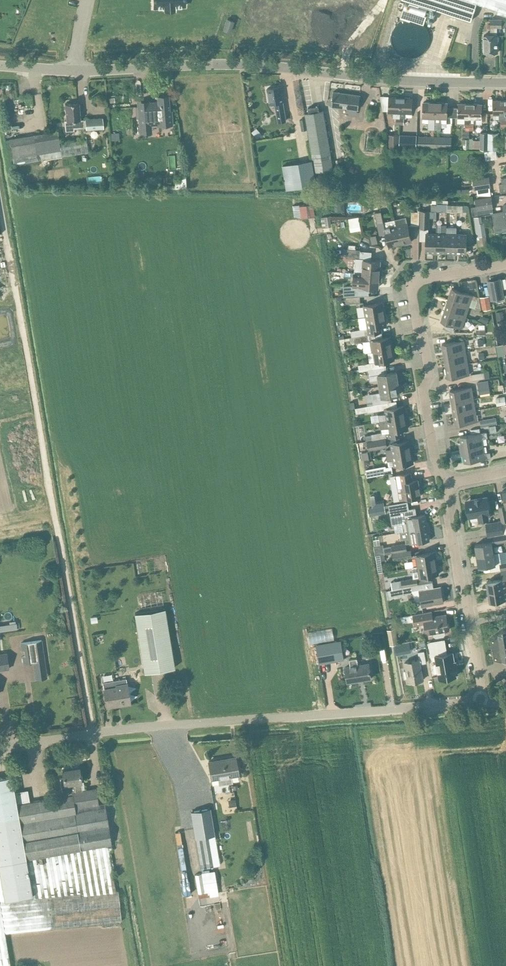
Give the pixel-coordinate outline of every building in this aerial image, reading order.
[(154,8),(165,7),(165,9),(174,9),(174,7),(185,6),(184,0),(154,0),(154,8)] [(471,21),(477,3),(498,9),(497,12),(505,15),(505,0),(407,0),(471,21)] [(234,21),(227,19),(223,30),(230,33),(234,21)] [(484,53),(498,53),(498,35),(497,35),(497,27),(505,27),(505,21),(501,21),(501,19),(490,19),(490,35),(484,35),(484,53)] [(277,115),(278,122),(286,121),(285,113),(283,102),(281,86),(267,88),(270,104),(275,104),(277,115)] [(331,106),(358,109),(360,96),(333,92),(331,106)] [(170,110),(168,96),(157,96),(158,105),(149,105),(137,106),(139,126),(171,124),(170,112),(170,113),(169,110),(170,110)] [(395,124),(399,125),(400,112),(401,97),(389,97),(388,111),(394,111),(393,118),(396,118),(395,124)] [(399,129),(405,129),(405,124),(404,124),(404,118),(406,118),(406,112),(412,112),(413,98),(401,97),(400,112),(399,125),(399,129)] [(501,121),(501,127),(505,127),(505,100),(493,100),(493,114),(498,114),(498,121),(501,121)] [(86,127),(86,120),(80,120),(79,102),(65,104),(67,121),(73,121),(74,128),(86,127)] [(428,129),(435,129),(435,103),(423,103),(423,116),(428,116),(428,129)] [(435,129),(441,129),(441,123),(446,123),(447,117),(447,103),(435,103),(435,129)] [(462,137),(469,137),(469,130),(470,104),(458,104),(458,117),(465,118),(464,124),(465,124),(465,129),(463,129),(462,137)] [(469,130),(474,130),(474,126),(476,126),(476,124),(476,118),(482,118),(482,104),(470,104),(469,130)] [(315,171),(315,172),(333,169),(323,110),(319,111),(318,106),(308,108),(309,112),(305,113),(313,160),(311,160),(313,171),(315,171)] [(368,107),(366,119),(374,120),(376,109),(368,107)] [(102,118),(85,119),(86,120),(86,127),(86,130),(103,128),(102,118)] [(58,131),(9,139),(14,164),(62,156),(58,131)] [(480,132),(480,149),(488,149),(488,132),(480,132)] [(488,132),(488,149),(498,149),(498,133),(488,132)] [(398,147),(399,134),(389,134),(389,147),(398,147)] [(416,147),(417,135),(399,134),(398,147),(416,147)] [(416,147),(434,148),(435,136),(418,136),(418,135),(417,135),(416,147)] [(435,136),(434,148),(451,148),(452,136),(435,136)] [(489,176),(473,178),(474,189),(477,189),(477,196),(490,194),(489,187),(491,187),(489,176)] [(177,189),(187,189),(186,177),(180,178),(176,182),(177,189)] [(471,207),(472,216),(490,214),(490,212),(493,211),(491,196),(475,198),(476,206),(471,207)] [(447,212),(447,205),(447,201),(437,201),(437,204),(437,211),(447,212)] [(295,205),(296,217),(317,215),(316,203),(295,205)] [(384,225),(389,247),(401,245),(395,220),(383,222),(381,211),(375,212),(378,227),(384,225)] [(419,226),(419,212),(411,211),(411,225),(419,226)] [(419,228),(429,229),(430,211),(420,211),(419,228)] [(495,231),(505,229),(505,212),(504,212),(504,211),(492,213),(495,231)] [(321,217),(323,227),(332,226),(330,216),(321,217)] [(351,231),(362,230),(361,216),(349,217),(351,231)] [(473,217),(475,225),(478,240),(487,238),(484,223),(482,223),(481,216),(473,217)] [(395,220),(401,245),(412,242),(406,217),(395,220)] [(447,234),(446,253),(456,253),(457,234),(457,227),(447,227),(447,234)] [(436,252),(436,233),(426,233),(425,252),(436,252)] [(436,233),(436,252),(446,253),(447,234),(436,233)] [(369,236),(371,244),(380,242),(378,234),(369,236)] [(457,234),(456,253),(467,253),(467,234),(457,234)] [(355,272),(356,272),(379,274),(380,261),(364,260),(364,259),(360,259),(360,250),(346,248),(346,258),(356,258),(355,272)] [(379,274),(356,272),(355,286),(344,287),(344,296),(368,295),(368,287),(378,288),(379,274)] [(501,278),(487,280),(491,301),(505,298),(501,278)] [(452,288),(448,300),(469,307),(473,295),(452,288)] [(488,296),(480,298),(483,312),(491,310),(488,296)] [(448,300),(445,310),(466,317),(469,307),(448,300)] [(366,317),(385,314),(383,302),(364,306),(366,317)] [(462,329),(466,317),(445,310),(441,322),(462,329)] [(503,311),(496,312),(498,323),(505,322),(503,311)] [(351,331),(352,337),(367,335),(380,333),(379,327),(387,325),(385,314),(366,317),(367,328),(351,331)] [(340,339),(341,350),(345,350),(344,341),(350,340),(352,343),(368,341),(367,335),(352,337),(348,338),(340,339)] [(393,348),(391,337),(371,340),(373,352),(393,348)] [(442,344),(444,356),(466,352),(464,340),(442,344)] [(385,362),(395,360),(393,348),(373,352),(375,363),(359,366),(360,371),(369,370),(386,367),(385,362)] [(444,356),(446,367),(468,363),(466,352),(444,356)] [(446,367),(448,379),(470,375),(468,363),(446,367)] [(380,385),(398,382),(396,371),(387,373),(386,367),(369,370),(370,382),(379,380),(380,385)] [(472,380),(491,377),(490,371),(471,374),(472,380)] [(481,394),(493,391),(489,379),(478,382),(481,394)] [(400,394),(398,382),(380,385),(381,392),(372,393),(374,405),(380,403),(385,403),(384,397),(400,394)] [(450,391),(452,402),(474,399),(472,387),(450,391)] [(498,404),(505,403),(505,395),(497,397),(498,404)] [(452,402),(454,414),(475,410),(474,399),(452,402)] [(382,410),(380,403),(374,405),(366,406),(367,412),(382,410)] [(379,422),(406,417),(404,406),(385,409),(385,414),(378,415),(379,422)] [(477,422),(475,410),(454,414),(456,425),(477,422)] [(408,428),(406,417),(379,422),(381,432),(371,434),(365,436),(366,442),(367,441),(399,436),(398,430),(408,428)] [(496,418),(480,420),(481,427),(497,424),(496,418)] [(482,440),(488,439),(487,432),(481,434),(481,433),(460,436),(462,450),(483,446),(482,440)] [(386,450),(387,456),(412,452),(410,440),(400,442),(399,436),(367,441),(369,450),(388,447),(387,445),(390,444),(391,449),(386,450)] [(462,450),(465,463),(485,459),(491,458),(490,453),(484,453),(483,446),(462,450)] [(362,460),(371,458),(370,450),(361,452),(362,460)] [(393,460),(394,466),(413,463),(412,452),(387,456),(388,461),(393,460)] [(374,468),(375,475),(392,472),(391,467),(385,468),(385,466),(374,468)] [(405,499),(421,496),(418,479),(413,480),(411,472),(395,475),(400,500),(405,499)] [(502,522),(505,521),(505,490),(502,490),(505,505),(498,506),(501,520),(502,520),(502,522)] [(478,516),(479,521),(489,519),(488,514),(490,514),(487,497),(466,501),(469,517),(478,516)] [(377,498),(374,498),(374,514),(386,513),(386,501),(377,501),(377,498)] [(408,531),(428,527),(425,515),(417,516),(416,508),(409,509),(408,502),(393,504),(393,505),(394,505),(395,510),(394,510),(395,519),(397,519),(398,525),(406,523),(408,531)] [(485,523),(488,537),(494,535),(494,536),(504,534),(504,533),(502,522),(502,520),(501,520),(485,523)] [(410,544),(430,541),(428,527),(408,531),(408,532),(400,533),(401,541),(409,539),(410,544)] [(504,533),(504,534),(494,536),(495,543),(505,541),(505,533),(504,533)] [(475,545),(477,556),(494,553),(492,542),(475,545)] [(383,547),(384,553),(392,552),(407,549),(406,543),(391,545),(391,546),(383,547)] [(407,550),(407,549),(392,552),(393,560),(411,557),(412,557),(411,549),(407,550)] [(416,555),(418,566),(437,563),(435,552),(416,555)] [(477,556),(479,567),(490,565),(491,572),(501,570),(505,569),(505,562),(501,563),(499,553),(494,553),(477,556)] [(386,559),(385,554),(384,554),(376,555),(377,563),(382,563),(381,560),(386,559)] [(419,572),(419,578),(439,575),(437,563),(418,566),(411,567),(412,573),(419,572)] [(501,570),(502,579),(487,582),(489,592),(505,589),(505,569),(501,570)] [(418,585),(418,584),(417,578),(401,581),(402,587),(418,585)] [(424,590),(423,584),(423,583),(418,584),(418,585),(402,587),(403,594),(404,595),(419,592),(422,607),(444,603),(441,587),(424,590)] [(489,592),(490,602),(505,599),(505,589),(489,592)] [(164,609),(134,613),(145,673),(174,668),(164,609)] [(431,611),(413,614),(415,627),(421,626),(422,633),(425,634),(427,634),(433,633),(434,636),(436,637),(444,636),(446,634),(445,631),(449,630),(446,614),(432,617),(431,611)] [(19,628),(18,621),(0,624),(0,631),(19,628)] [(387,629),(390,645),(398,643),(395,627),(387,629)] [(312,630),(312,641),(336,640),(335,629),(312,630)] [(498,632),(498,633),(491,638),(494,658),(502,660),(503,660),(504,662),(505,661),(505,631),(498,632)] [(41,640),(21,643),(22,650),(25,649),(26,656),(23,656),(24,663),(33,662),(44,660),(41,640)] [(317,645),(319,657),(320,664),(344,660),(341,641),(317,645)] [(405,662),(408,683),(423,680),(420,663),(426,663),(424,651),(418,652),(419,659),(405,662)] [(436,656),(440,679),(456,676),(453,653),(436,656)] [(9,669),(8,656),(0,658),(0,670),(9,669)] [(345,667),(348,683),(371,679),(369,663),(358,665),(357,658),(349,659),(350,666),(345,667)] [(126,679),(126,678),(122,679),(103,682),(107,707),(130,703),(127,683),(126,679)] [(211,779),(217,778),(219,785),(233,783),(231,775),(238,774),(235,757),(209,762),(211,779)] [(5,933),(50,928),(122,921),(119,891),(116,891),(109,851),(112,851),(111,845),(112,845),(106,807),(105,807),(105,803),(98,804),(96,788),(82,790),(81,783),(79,767),(62,770),(63,777),(60,777),(63,796),(30,802),(28,790),(14,792),(11,776),(0,778),(0,965),(10,965),(5,933)] [(208,866),(213,865),(208,836),(214,835),(210,808),(191,811),(200,868),(201,868),(208,866)]
